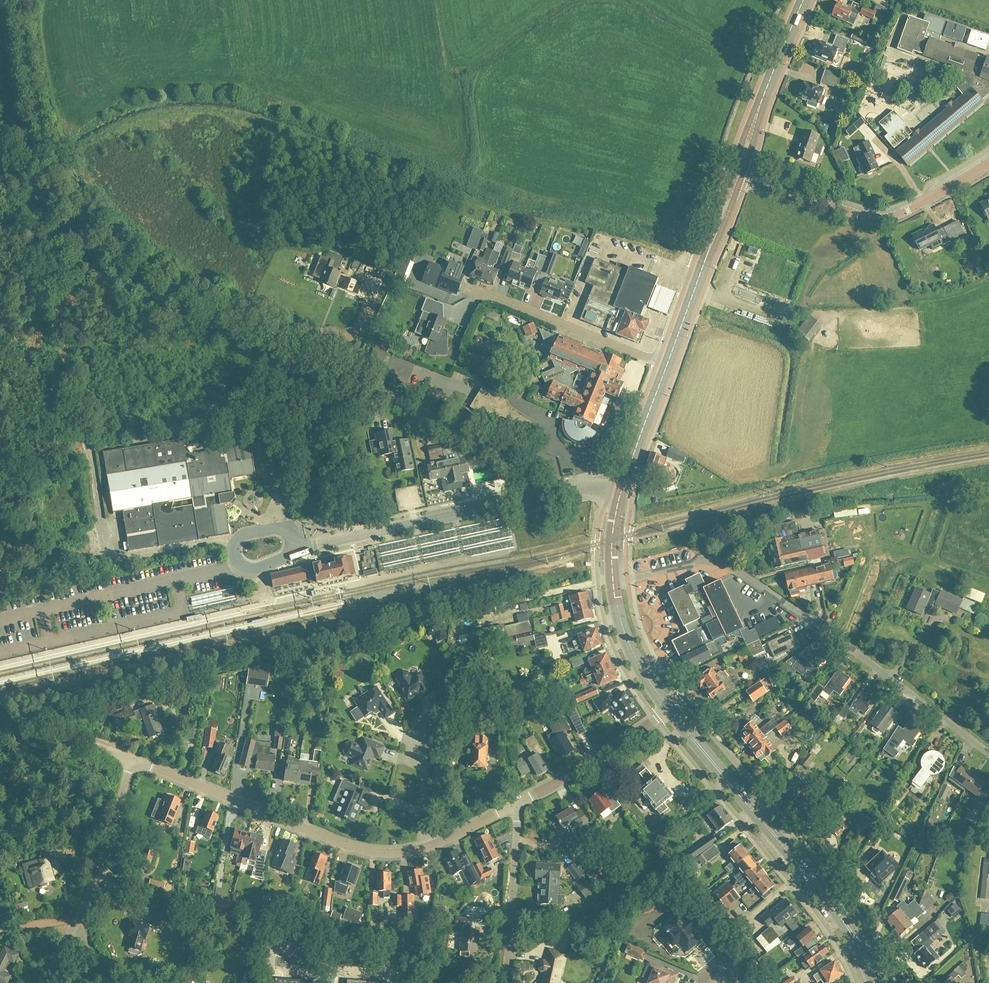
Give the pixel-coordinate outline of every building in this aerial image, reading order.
[(849,16),(852,9),(851,8),(839,2),(836,9),(834,8),(831,15),(854,25),(856,19),(849,16)] [(873,12),(877,13),(885,16),(888,9),(877,4),(873,12)] [(863,7),(860,14),(874,20),(877,13),(873,12),(864,7),(863,7)] [(930,39),(929,39),(925,37),(930,23),(909,16),(897,49),(912,54),(913,51),(924,55),(963,69),(958,84),(956,86),(964,96),(954,104),(952,102),(946,107),(948,109),(921,132),(919,130),(913,134),(915,137),(897,152),(908,166),(928,149),(929,148),(930,147),(984,102),(981,99),(988,94),(988,93),(988,80),(981,77),(982,75),(977,73),(983,57),(958,49),(959,46),(952,43),(951,46),(939,42),(941,36),(933,33),(930,39)] [(948,22),(943,36),(961,42),(966,28),(948,22)] [(971,30),(966,44),(985,50),(988,40),(988,36),(971,30)] [(871,42),(868,40),(853,34),(851,38),(866,45),(867,46),(866,48),(873,51),(877,44),(871,41),(871,42)] [(837,35),(835,40),(832,46),(821,42),(819,49),(817,49),(816,52),(817,54),(816,55),(833,62),(837,52),(843,55),(849,40),(837,35)] [(977,73),(982,75),(981,77),(988,80),(988,57),(988,59),(983,57),(977,73)] [(836,87),(840,76),(824,70),(820,82),(836,87)] [(801,97),(809,100),(807,105),(816,108),(818,103),(822,104),(825,97),(821,96),(823,89),(806,83),(804,90),(803,90),(801,95),(802,96),(801,97)] [(907,137),(912,133),(893,111),(878,124),(887,135),(884,138),(894,149),(906,138),(909,142),(911,140),(907,137)] [(858,114),(843,128),(849,135),(865,122),(858,114)] [(797,158),(808,162),(811,163),(814,153),(820,155),(824,146),(817,144),(820,135),(804,130),(798,150),(800,151),(797,158)] [(872,173),(872,172),(878,169),(872,156),(875,155),(871,146),(872,146),(869,141),(862,145),(861,144),(858,145),(863,156),(858,158),(862,166),(860,167),(863,173),(865,173),(866,175),(867,174),(868,175),(872,173)] [(981,203),(988,219),(988,199),(981,203)] [(934,225),(913,236),(920,250),(921,249),(931,244),(934,249),(943,245),(950,241),(949,239),(944,228),(937,232),(934,225)] [(488,240),(487,240),(489,235),(483,232),(481,238),(482,238),(478,249),(484,251),(488,240)] [(480,240),(472,237),(469,247),(476,250),(480,240)] [(445,245),(444,249),(440,248),(437,258),(449,262),(454,248),(445,245)] [(506,269),(512,252),(506,250),(500,267),(506,269)] [(730,263),(734,262),(733,256),(738,255),(737,250),(728,252),(730,263)] [(488,267),(482,281),(493,286),(499,271),(493,269),(495,264),(496,264),(501,254),(494,251),(490,261),(488,267)] [(533,270),(526,267),(519,285),(530,290),(533,283),(537,285),(543,272),(550,253),(545,251),(543,256),(539,254),(533,270)] [(507,281),(519,285),(526,267),(519,264),(522,255),(512,252),(506,269),(505,271),(510,273),(507,281)] [(550,253),(543,272),(551,275),(559,257),(550,253)] [(488,267),(490,261),(478,257),(470,277),(482,281),(488,267)] [(325,268),(327,269),(322,282),(334,287),(340,273),(332,269),(335,261),(329,259),(325,268)] [(581,320),(639,343),(643,332),(645,333),(649,322),(640,318),(645,307),(647,308),(648,304),(656,283),(658,279),(630,268),(618,263),(616,267),(595,259),(586,283),(594,286),(581,320)] [(447,270),(431,264),(429,271),(428,271),(427,273),(428,274),(425,281),(457,294),(464,276),(461,275),(464,267),(463,269),(450,263),(447,270)] [(736,266),(727,267),(728,277),(738,275),(736,266)] [(546,279),(541,294),(548,297),(549,294),(567,301),(574,284),(566,281),(565,283),(557,280),(555,282),(546,279)] [(676,290),(656,283),(648,304),(667,312),(676,290)] [(772,305),(775,297),(766,292),(762,300),(772,305)] [(431,314),(441,318),(443,312),(431,307),(425,305),(422,311),(424,312),(431,315),(431,314)] [(446,338),(440,335),(446,320),(441,318),(431,314),(431,315),(422,337),(431,340),(427,352),(432,355),(447,355),(446,338)] [(804,337),(807,339),(810,341),(822,325),(811,316),(807,322),(798,334),(803,337),(804,337)] [(527,337),(538,333),(534,323),(523,327),(527,337)] [(569,406),(577,409),(574,417),(573,422),(563,419),(563,420),(565,421),(565,426),(566,431),(569,435),(573,439),(578,441),(583,441),(588,440),(593,437),(596,434),(598,435),(599,434),(590,429),(592,424),(593,424),(602,403),(607,405),(609,400),(604,398),(606,393),(619,398),(619,396),(621,395),(622,393),(621,391),(624,384),(619,382),(624,369),(619,367),(622,360),(605,353),(604,356),(587,348),(586,348),(584,342),(581,343),(555,332),(554,335),(540,329),(540,330),(544,341),(542,346),(547,348),(551,357),(550,358),(551,359),(556,369),(542,374),(546,384),(544,388),(550,390),(547,397),(562,403),(559,410),(566,413),(569,406)] [(393,430),(375,434),(379,456),(393,453),(391,443),(396,442),(393,430)] [(192,442),(185,448),(183,439),(175,440),(103,452),(107,473),(106,473),(113,512),(122,511),(129,551),(230,535),(224,504),(230,503),(235,497),(234,492),(232,493),(229,478),(255,474),(250,445),(189,455),(197,448),(192,442)] [(396,442),(391,443),(393,453),(397,473),(414,469),(408,439),(396,442)] [(446,451),(444,444),(428,448),(432,465),(429,466),(432,480),(442,478),(445,492),(470,486),(467,473),(469,473),(466,458),(465,458),(463,450),(461,451),(460,448),(446,451)] [(683,462),(686,456),(678,450),(670,448),(667,456),(683,462)] [(646,470),(660,475),(666,458),(652,453),(646,470)] [(835,518),(858,515),(857,507),(834,510),(835,518)] [(809,561),(805,544),(801,545),(799,535),(795,521),(774,526),(776,534),(774,535),(775,541),(770,542),(776,568),(809,561)] [(799,535),(801,545),(805,544),(809,561),(824,557),(818,531),(799,535)] [(837,552),(838,558),(850,556),(848,549),(837,552)] [(310,579),(311,584),(355,574),(351,556),(334,560),(335,564),(320,567),(319,563),(270,575),(273,587),(310,579)] [(855,565),(853,557),(843,559),(845,567),(855,565)] [(830,564),(815,567),(818,577),(820,577),(821,583),(834,581),(834,580),(835,580),(837,576),(836,574),(833,571),(832,572),(830,564)] [(806,587),(821,583),(820,577),(818,577),(815,567),(785,574),(789,591),(790,591),(791,596),(799,594),(798,591),(806,589),(806,587)] [(143,583),(141,575),(134,577),(136,585),(143,583)] [(704,646),(722,637),(726,635),(726,636),(731,634),(731,635),(743,638),(747,646),(760,639),(754,628),(749,631),(747,627),(744,629),(721,580),(704,588),(699,577),(689,582),(690,585),(670,595),(685,626),(686,626),(689,633),(673,642),(681,658),(704,646)] [(983,602),(987,592),(970,586),(966,595),(983,602)] [(956,614),(962,601),(942,591),(941,593),(933,589),(931,594),(916,588),(907,609),(922,615),(926,607),(931,609),(935,602),(936,603),(936,604),(956,614)] [(194,600),(200,619),(241,608),(238,598),(233,600),(231,590),(194,600)] [(570,597),(574,609),(590,605),(587,592),(570,597)] [(969,600),(965,610),(974,614),(978,604),(970,601),(969,600)] [(558,612),(565,611),(563,605),(551,608),(552,614),(558,612)] [(593,618),(590,605),(574,609),(577,622),(593,618)] [(560,621),(567,619),(565,611),(558,612),(560,621)] [(518,616),(521,634),(535,631),(533,620),(529,621),(528,614),(518,616)] [(442,620),(424,626),(428,637),(435,634),(438,642),(448,638),(442,620)] [(562,625),(564,631),(574,628),(572,622),(562,625)] [(488,640),(497,637),(497,636),(508,633),(506,627),(486,633),(488,640)] [(602,644),(602,643),(603,641),(602,637),(600,637),(596,628),(579,635),(580,639),(573,642),(576,649),(583,646),(584,651),(586,651),(587,652),(592,650),(592,648),(602,644)] [(499,648),(535,640),(534,632),(497,640),(499,648)] [(762,646),(759,640),(747,646),(753,657),(765,651),(765,652),(770,650),(774,658),(797,647),(791,634),(784,637),(783,636),(767,643),(768,644),(762,646)] [(658,652),(669,649),(665,635),(659,637),(660,642),(656,643),(658,652)] [(681,659),(682,658),(688,669),(719,653),(720,651),(717,645),(725,642),(722,637),(704,646),(681,658),(681,659)] [(826,658),(814,649),(806,660),(801,656),(797,661),(793,658),(788,662),(789,664),(785,667),(793,677),(796,671),(803,676),(807,670),(815,676),(819,670),(818,669),(826,658)] [(584,671),(586,677),(611,666),(606,654),(590,661),(593,668),(591,669),(584,671)] [(572,662),(574,668),(585,664),(582,658),(572,662)] [(586,677),(588,683),(595,680),(595,679),(597,678),(601,686),(617,679),(611,666),(586,677)] [(701,677),(696,681),(701,688),(702,686),(707,693),(707,695),(709,698),(711,698),(712,700),(717,696),(720,701),(735,690),(726,678),(727,677),(724,672),(722,674),(721,672),(717,675),(712,668),(700,676),(701,677)] [(830,696),(834,691),(840,695),(844,690),(843,689),(850,678),(839,669),(825,688),(819,684),(809,697),(812,700),(814,703),(823,691),(830,696)] [(398,678),(402,685),(400,687),(408,699),(420,692),(423,697),(433,691),(421,673),(412,678),(408,672),(404,671),(399,674),(398,678)] [(256,672),(254,684),(268,686),(269,674),(256,672)] [(746,692),(753,702),(767,692),(760,682),(746,692)] [(377,686),(355,700),(359,707),(351,712),(358,721),(365,716),(366,717),(374,712),(375,709),(379,710),(386,719),(395,713),(377,686)] [(575,696),(578,703),(599,694),(595,687),(575,696)] [(846,705),(839,715),(843,718),(844,718),(850,711),(853,713),(856,716),(860,711),(865,715),(870,709),(868,708),(876,697),(864,688),(852,704),(853,705),(850,708),(846,705)] [(629,717),(631,719),(636,715),(635,713),(638,711),(624,691),(613,699),(609,693),(594,703),(601,713),(611,706),(614,710),(616,708),(624,721),(629,717)] [(446,696),(445,705),(463,706),(464,697),(446,696)] [(133,709),(113,715),(118,729),(138,722),(137,721),(144,718),(151,737),(163,733),(157,714),(158,713),(154,703),(140,709),(141,710),(134,712),(133,709)] [(875,726),(874,728),(873,729),(873,731),(876,733),(878,733),(880,730),(884,733),(899,714),(885,704),(871,724),(875,726)] [(567,711),(574,724),(581,721),(574,707),(567,711)] [(455,716),(444,715),(443,721),(454,723),(455,716)] [(547,736),(550,740),(560,758),(574,750),(563,733),(570,729),(563,717),(550,725),(554,732),(547,736)] [(745,728),(745,729),(739,733),(741,736),(741,737),(741,740),(744,743),(746,743),(747,744),(748,743),(751,747),(766,735),(775,728),(778,726),(773,719),(759,730),(753,722),(745,728)] [(778,726),(775,728),(782,736),(792,729),(785,720),(778,726)] [(898,753),(893,749),(896,744),(899,746),(904,740),(913,747),(917,741),(915,739),(922,729),(910,720),(902,731),(898,737),(894,734),(883,750),(895,758),(898,753)] [(499,733),(511,734),(512,734),(512,726),(500,725),(499,733)] [(203,747),(214,748),(217,729),(206,728),(203,747)] [(283,738),(280,737),(281,730),(273,729),(270,729),(269,736),(276,737),(274,749),(281,750),(283,738)] [(468,757),(468,766),(473,766),(473,767),(476,767),(476,769),(482,769),(482,767),(486,768),(486,758),(489,758),(489,754),(487,754),(487,746),(486,746),(487,736),(480,736),(480,731),(473,731),(472,745),(471,745),(471,748),(469,748),(469,755),(471,755),(471,757),(468,757)] [(523,775),(534,768),(539,776),(548,770),(538,754),(543,751),(534,735),(524,741),(533,756),(529,759),(523,763),(521,759),(519,760),(520,765),(517,766),(523,775)] [(766,735),(751,747),(753,751),(752,751),(753,752),(752,754),(755,758),(757,758),(758,759),(758,758),(761,761),(767,756),(767,757),(775,751),(766,740),(768,738),(766,735)] [(283,750),(289,751),(291,738),(285,738),(283,750)] [(347,744),(345,749),(347,754),(356,758),(354,764),(368,770),(374,755),(380,757),(384,747),(364,738),(361,746),(352,742),(347,744)] [(240,765),(249,767),(251,762),(257,764),(256,769),(273,771),(275,756),(257,754),(257,755),(252,754),(256,741),(246,739),(240,765)] [(219,754),(212,769),(214,770),(213,772),(217,774),(218,772),(224,774),(231,759),(234,749),(219,743),(215,753),(219,754)] [(315,750),(313,761),(313,762),(319,763),(321,751),(315,750)] [(777,751),(763,761),(767,766),(781,756),(777,751)] [(806,768),(815,758),(809,752),(801,763),(806,768)] [(921,787),(931,774),(934,774),(936,774),(938,773),(940,772),(942,770),(943,768),(944,765),(944,763),(944,761),(943,758),(942,756),(940,755),(938,753),(935,753),(933,752),(930,753),(928,754),(926,755),(924,757),(923,759),(922,761),(922,764),(923,766),(924,769),(914,782),(921,787)] [(297,783),(300,760),(288,758),(284,781),(297,783)] [(300,760),(297,783),(309,784),(312,766),(306,765),(307,762),(300,761),(300,760)] [(642,764),(628,776),(633,781),(637,777),(639,779),(642,776),(647,783),(644,785),(646,787),(640,791),(641,793),(635,798),(641,805),(647,800),(656,811),(657,810),(661,814),(668,808),(664,804),(673,796),(655,774),(653,775),(642,764)] [(965,792),(967,788),(975,778),(961,768),(953,778),(955,780),(953,783),(965,792)] [(828,788),(836,796),(848,784),(839,776),(828,788)] [(784,791),(792,799),(794,801),(801,793),(803,796),(808,791),(806,789),(808,787),(797,778),(784,791)] [(975,778),(967,788),(981,798),(988,787),(975,778)] [(365,806),(370,794),(371,794),(373,788),(361,783),(359,789),(358,789),(356,794),(340,787),(334,801),(342,804),(337,813),(346,817),(345,818),(353,821),(361,804),(365,806)] [(944,784),(938,797),(945,800),(951,787),(944,784)] [(609,809),(612,812),(621,806),(610,791),(605,795),(602,790),(595,795),(590,799),(594,806),(593,807),(599,816),(609,809)] [(157,819),(172,824),(174,819),(173,818),(174,815),(175,815),(179,805),(180,800),(174,798),(175,796),(169,794),(169,795),(167,795),(165,801),(164,801),(160,799),(153,817),(157,818),(157,819)] [(980,802),(973,811),(970,810),(965,818),(974,825),(979,817),(986,807),(980,802)] [(719,831),(734,820),(722,805),(708,816),(719,831)] [(559,821),(553,824),(559,834),(565,830),(563,828),(575,821),(579,828),(589,823),(581,811),(576,814),(573,808),(557,817),(559,821)] [(842,813),(828,825),(837,836),(850,825),(852,827),(859,822),(848,809),(842,814),(842,813)] [(199,825),(197,830),(205,833),(204,836),(209,838),(210,838),(218,815),(206,810),(200,825),(199,825)] [(935,830),(939,821),(930,817),(926,827),(935,830)] [(236,862),(241,863),(248,833),(235,829),(230,846),(232,847),(230,852),(238,854),(236,862)] [(262,836),(248,833),(241,863),(245,864),(247,858),(255,860),(257,854),(258,854),(259,848),(262,836)] [(500,856),(489,834),(476,841),(487,863),(500,856)] [(694,858),(717,841),(713,835),(689,851),(694,858)] [(738,866),(750,855),(741,845),(741,846),(736,839),(728,846),(733,852),(729,855),(734,861),(725,869),(728,874),(738,866)] [(274,860),(272,866),(291,874),(296,861),(294,860),(294,854),(292,853),(296,845),(284,840),(278,854),(277,853),(277,855),(275,854),(273,860),(274,860)] [(721,853),(715,845),(702,854),(708,862),(721,853)] [(145,846),(139,866),(149,868),(154,849),(145,846)] [(61,856),(64,854),(64,847),(48,848),(49,854),(51,856),(61,856)] [(257,868),(264,870),(266,849),(259,848),(258,854),(257,854),(255,860),(258,861),(257,868)] [(453,875),(463,870),(467,879),(470,884),(471,885),(481,879),(474,867),(472,863),(467,866),(458,850),(452,853),(453,855),(451,856),(445,859),(453,875)] [(880,884),(900,866),(897,863),(889,855),(888,856),(883,851),(881,853),(878,850),(869,858),(872,862),(866,867),(871,872),(869,873),(880,884)] [(309,867),(305,878),(311,881),(319,884),(326,865),(324,865),(327,857),(322,855),(323,854),(317,851),(317,853),(315,853),(310,868),(309,867)] [(738,881),(758,865),(750,855),(738,866),(742,871),(735,877),(738,881)] [(29,888),(39,885),(42,887),(47,885),(47,882),(53,880),(46,858),(22,865),(29,888)] [(481,879),(484,878),(494,872),(491,867),(484,870),(480,863),(474,867),(481,879)] [(575,886),(576,885),(579,883),(585,877),(574,863),(568,868),(571,872),(570,872),(576,880),(573,883),(575,886)] [(609,871),(603,863),(588,875),(593,883),(609,871)] [(358,868),(357,868),(358,866),(352,864),(351,865),(346,864),(340,880),(341,880),(340,883),(336,882),(335,891),(346,894),(349,883),(354,885),(357,877),(355,876),(358,868)] [(551,879),(559,879),(560,880),(561,865),(537,864),(536,879),(544,879),(544,885),(550,885),(551,879)] [(749,880),(754,886),(767,876),(767,875),(758,865),(738,881),(742,886),(749,880)] [(679,873),(684,878),(688,883),(696,876),(691,871),(687,867),(685,869),(684,868),(679,873)] [(423,877),(422,869),(409,872),(411,887),(416,886),(418,894),(421,894),(421,896),(428,894),(427,893),(431,892),(428,876),(423,877)] [(909,880),(907,879),(910,872),(904,870),(895,890),(902,894),(909,880)] [(391,873),(386,873),(386,871),(379,871),(379,873),(377,873),(378,890),(384,890),(384,897),(390,897),(390,891),(395,891),(394,882),(391,882),(391,873)] [(758,890),(765,899),(772,893),(770,890),(775,886),(767,876),(754,886),(750,890),(753,894),(758,890)] [(585,878),(579,883),(576,885),(584,895),(593,889),(585,878)] [(558,895),(559,879),(551,879),(550,885),(544,885),(541,885),(541,894),(538,894),(538,902),(540,902),(540,903),(564,904),(565,896),(558,895)] [(728,883),(724,886),(736,901),(741,898),(728,883)] [(736,901),(724,886),(719,890),(732,905),(736,901)] [(330,911),(331,905),(332,896),(333,889),(326,888),(323,910),(330,911)] [(728,908),(732,905),(719,890),(715,893),(728,908)] [(926,890),(919,906),(925,912),(937,902),(926,890)] [(615,905),(606,892),(602,896),(610,908),(615,905)] [(369,893),(369,906),(378,906),(379,894),(369,893)] [(402,906),(402,896),(402,895),(394,895),(394,906),(402,906)] [(402,906),(403,906),(404,918),(415,918),(414,895),(402,896),(402,906)] [(715,913),(723,906),(715,896),(707,902),(715,913)] [(781,926),(797,912),(786,899),(770,912),(768,910),(761,916),(769,925),(776,919),(781,926)] [(226,902),(225,905),(220,903),(220,901),(214,900),(212,910),(229,914),(231,903),(226,902)] [(278,900),(276,909),(284,910),(285,902),(278,900)] [(893,929),(920,906),(919,906),(914,900),(907,906),(904,902),(898,907),(900,909),(886,921),(893,929)] [(950,907),(956,914),(961,910),(955,903),(950,907)] [(925,912),(920,906),(893,929),(900,937),(914,925),(911,921),(915,918),(917,919),(925,912)] [(347,908),(344,917),(359,922),(362,913),(347,908)] [(684,949),(686,951),(701,939),(696,932),(706,924),(693,909),(685,916),(686,918),(685,919),(683,916),(668,929),(671,932),(666,937),(666,941),(672,948),(677,949),(678,948),(683,949),(684,949)] [(156,913),(153,926),(164,929),(168,916),(156,913)] [(469,956),(470,951),(476,952),(477,942),(479,942),(479,931),(471,930),(471,925),(472,925),(473,919),(457,917),(456,924),(464,924),(463,930),(462,929),(461,956),(469,956)] [(140,951),(144,939),(148,923),(133,919),(129,935),(130,935),(127,948),(140,951)] [(574,937),(567,927),(564,922),(553,930),(556,934),(563,944),(574,937)] [(921,949),(914,954),(927,969),(936,961),(940,958),(930,946),(933,943),(930,938),(940,929),(934,923),(919,936),(925,942),(919,947),(921,949)] [(761,934),(770,944),(779,936),(771,926),(761,934)] [(817,943),(813,939),(816,936),(815,935),(816,933),(814,931),(812,931),(808,927),(797,937),(796,936),(788,942),(791,945),(799,941),(804,946),(795,953),(798,957),(817,943)] [(625,953),(644,961),(648,951),(629,943),(625,953)] [(816,950),(815,947),(803,955),(806,960),(802,963),(807,969),(811,966),(812,967),(817,963),(826,957),(825,955),(828,952),(823,945),(816,950)] [(14,963),(19,954),(4,946),(0,954),(0,982),(2,982),(7,982),(11,976),(3,972),(9,961),(14,963)] [(561,959),(563,953),(547,949),(546,955),(545,961),(544,961),(543,963),(541,963),(540,965),(540,967),(542,968),(542,970),(547,971),(545,979),(542,982),(556,982),(555,982),(556,982),(561,959)] [(769,964),(763,956),(758,960),(765,968),(769,964)] [(814,976),(818,982),(821,980),(824,982),(830,982),(832,981),(834,981),(835,979),(838,977),(840,977),(841,976),(843,974),(843,972),(842,971),(841,968),(839,968),(835,961),(817,973),(817,974),(814,976)] [(677,974),(651,963),(645,976),(652,979),(650,982),(674,982),(677,974)] [(954,980),(958,976),(954,971),(947,978),(949,980),(945,982),(957,982),(954,980)]
